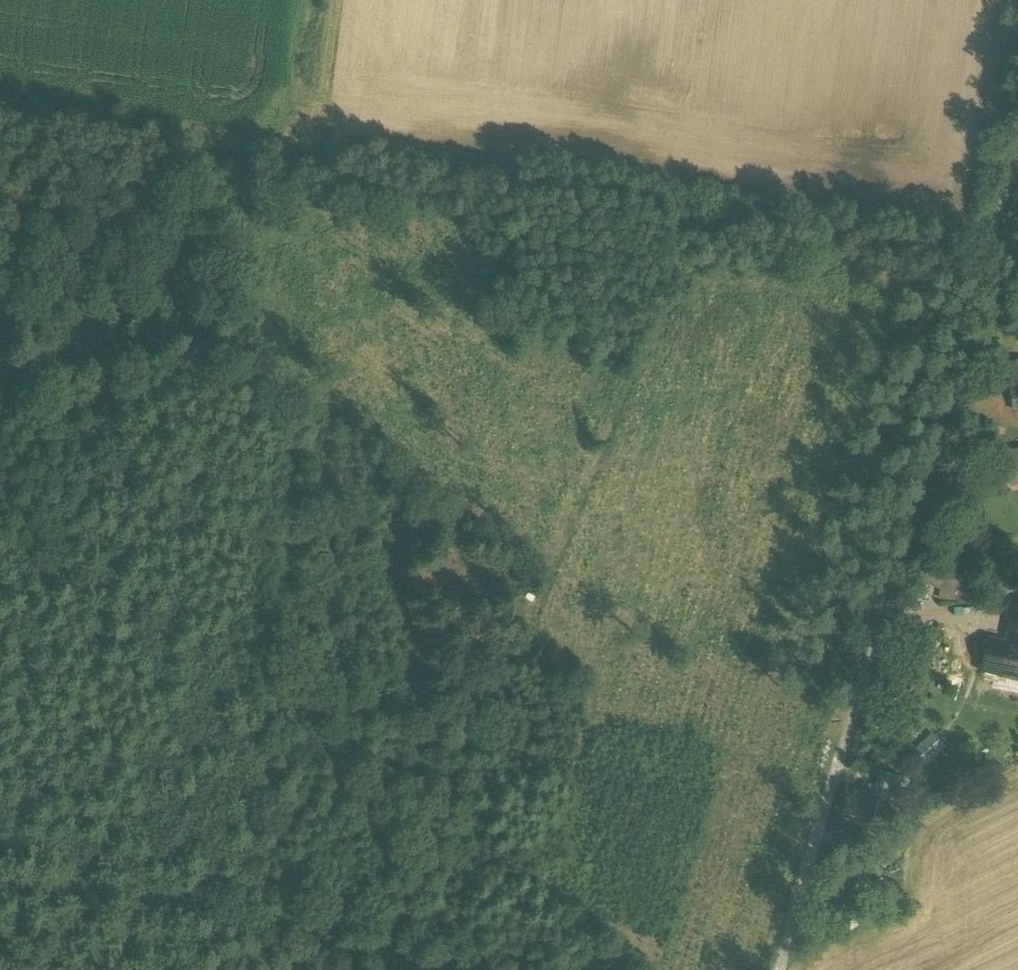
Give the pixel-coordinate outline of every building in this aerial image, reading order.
[(1009,365),(1012,392),(1010,392),(1012,410),(1017,409),(1017,364),(1009,365)] [(1003,456),(1010,485),(1017,483),(1017,452),(1003,456)] [(974,604),(972,580),(955,575),(958,605),(974,604)] [(1009,606),(1006,620),(1010,621),(1017,622),(1017,608),(1009,606)] [(1010,621),(1006,644),(988,640),(981,672),(1017,680),(1017,622),(1010,621)] [(934,733),(917,750),(931,763),(947,746),(934,733)] [(881,770),(877,792),(850,786),(844,814),(863,818),(861,824),(881,828),(886,804),(906,808),(913,777),(881,770)]
